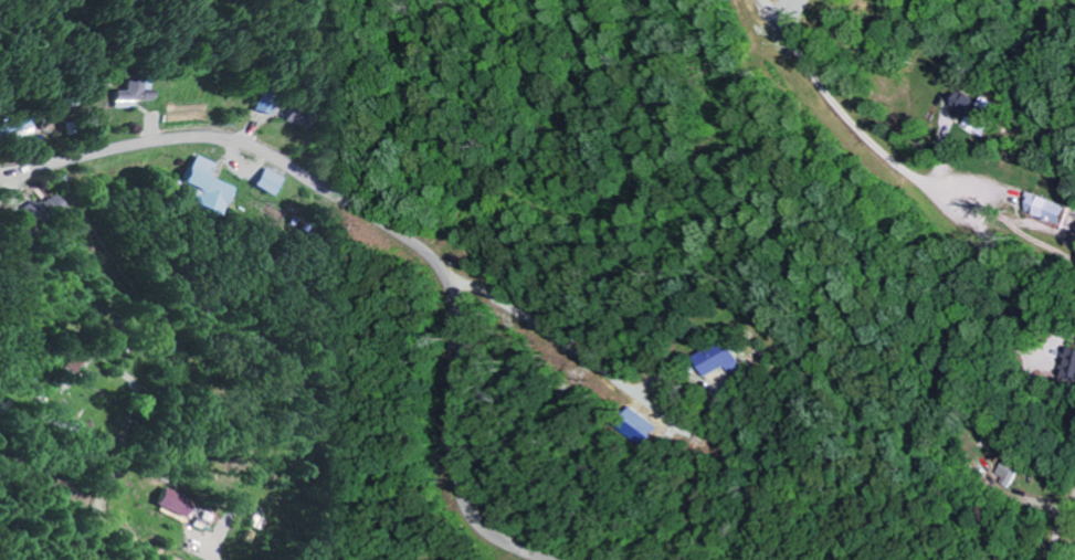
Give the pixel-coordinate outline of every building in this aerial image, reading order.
[(128,107),(128,101),(146,100),(146,92),(142,92),(141,76),(115,77),(115,89),(106,89),(107,107),(128,107)] [(990,135),(1004,103),(987,96),(985,101),(973,95),(974,92),(960,86),(951,107),(972,116),(968,126),(990,135)] [(245,109),(263,115),(270,94),(252,88),(245,109)] [(305,111),(280,106),(276,122),(301,127),(305,111)] [(27,133),(22,113),(0,119),(0,140),(27,133)] [(224,216),(236,186),(209,176),(215,163),(192,154),(178,190),(198,198),(195,204),(224,216)] [(276,196),(284,176),(263,167),(255,186),(276,196)] [(1028,214),(1067,222),(1071,202),(1031,194),(1028,214)] [(23,205),(27,223),(66,215),(62,197),(23,205)] [(711,366),(715,374),(728,367),(712,338),(678,356),(690,377),(711,366)] [(1074,376),(1074,348),(1071,347),(1063,373),(1074,376)] [(996,475),(1012,485),(1027,462),(1011,452),(996,475)] [(193,499),(165,486),(157,505),(184,517),(193,499)]
